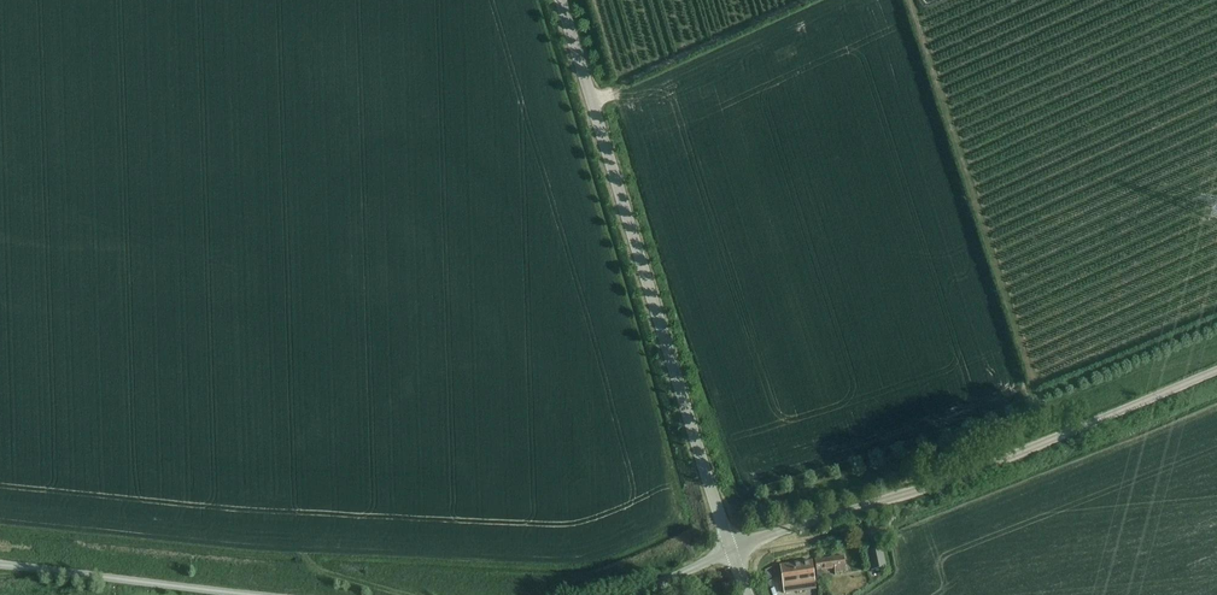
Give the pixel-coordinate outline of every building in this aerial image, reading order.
[(882,549),(868,552),(872,571),(886,568),(882,549)] [(844,557),(815,561),(817,578),(823,577),(822,572),(835,570),(836,573),(846,571),(844,557)] [(781,566),(785,594),(806,591),(805,584),(815,582),(812,561),(781,566)]
